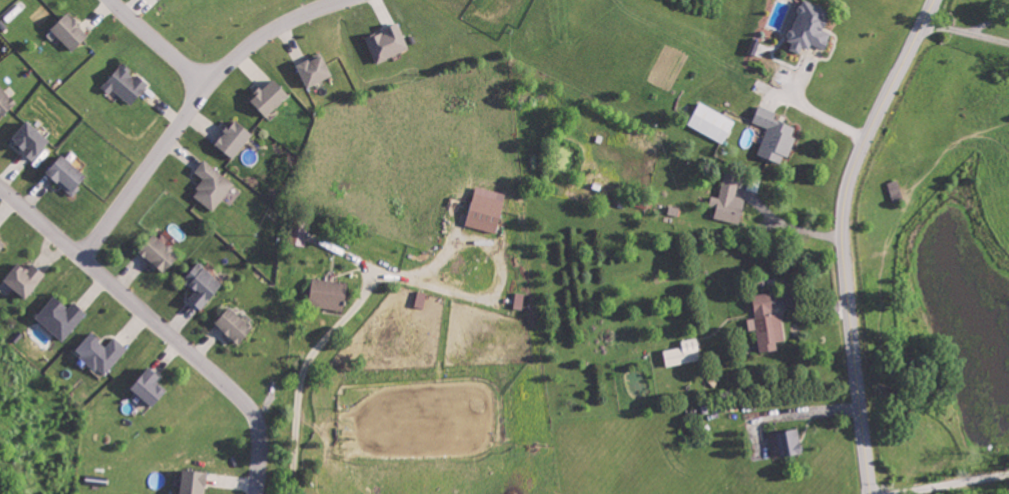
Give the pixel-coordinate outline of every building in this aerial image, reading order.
[(810,0),(805,0),(788,37),(795,40),(791,48),(804,54),(810,41),(826,49),(833,33),(825,29),(833,11),(810,0)] [(52,28),(74,51),(91,34),(70,11),(52,28)] [(376,61),(410,49),(401,23),(367,36),(376,61)] [(309,86),(334,76),(325,52),(300,62),(309,86)] [(114,88),(132,104),(151,84),(139,73),(137,75),(123,62),(101,86),(109,93),(114,88)] [(252,100),(270,116),(291,92),(274,76),(252,100)] [(18,101),(0,83),(0,119),(18,101)] [(690,127),(727,142),(736,118),(699,103),(690,127)] [(759,155),(785,164),(795,135),(793,134),(796,125),(776,118),(779,112),(760,105),(754,122),(768,127),(759,155)] [(217,145),(236,158),(254,131),(235,118),(217,145)] [(34,160),(52,139),(30,119),(11,140),(34,160)] [(75,194),(90,174),(63,154),(48,174),(75,194)] [(236,183),(206,158),(196,170),(206,179),(194,194),(214,210),(236,183)] [(740,224),(747,203),(736,200),(740,186),(745,188),(749,177),(725,169),(713,205),(719,207),(716,217),(740,224)] [(905,197),(898,179),(888,183),(895,201),(905,197)] [(467,225),(498,232),(507,193),(476,186),(467,225)] [(295,244),(306,245),(310,223),(299,221),(295,244)] [(141,252),(167,272),(181,254),(155,234),(141,252)] [(30,297),(48,272),(33,262),(29,268),(19,261),(6,280),(30,297)] [(190,298),(204,309),(225,282),(199,262),(184,281),(196,290),(190,298)] [(311,305),(345,309),(349,282),(315,278),(311,305)] [(416,305),(424,307),(428,293),(419,290),(416,305)] [(525,293),(516,292),(515,308),(524,309),(525,293)] [(761,352),(779,350),(778,341),(785,340),(782,312),(774,313),(772,292),(754,294),(757,317),(749,318),(750,330),(758,329),(761,352)] [(75,300),(69,307),(56,295),(37,316),(64,340),(88,312),(75,300)] [(256,325),(230,307),(217,325),(243,343),(256,325)] [(116,336),(107,345),(93,332),(77,349),(104,375),(129,348),(116,336)] [(664,350),(667,366),(702,359),(697,337),(681,340),(683,346),(664,350)] [(157,382),(163,375),(151,366),(133,388),(156,406),(168,391),(157,382)] [(781,455),(803,453),(800,429),(779,431),(781,455)] [(186,468),(183,493),(207,493),(210,472),(186,468)]
